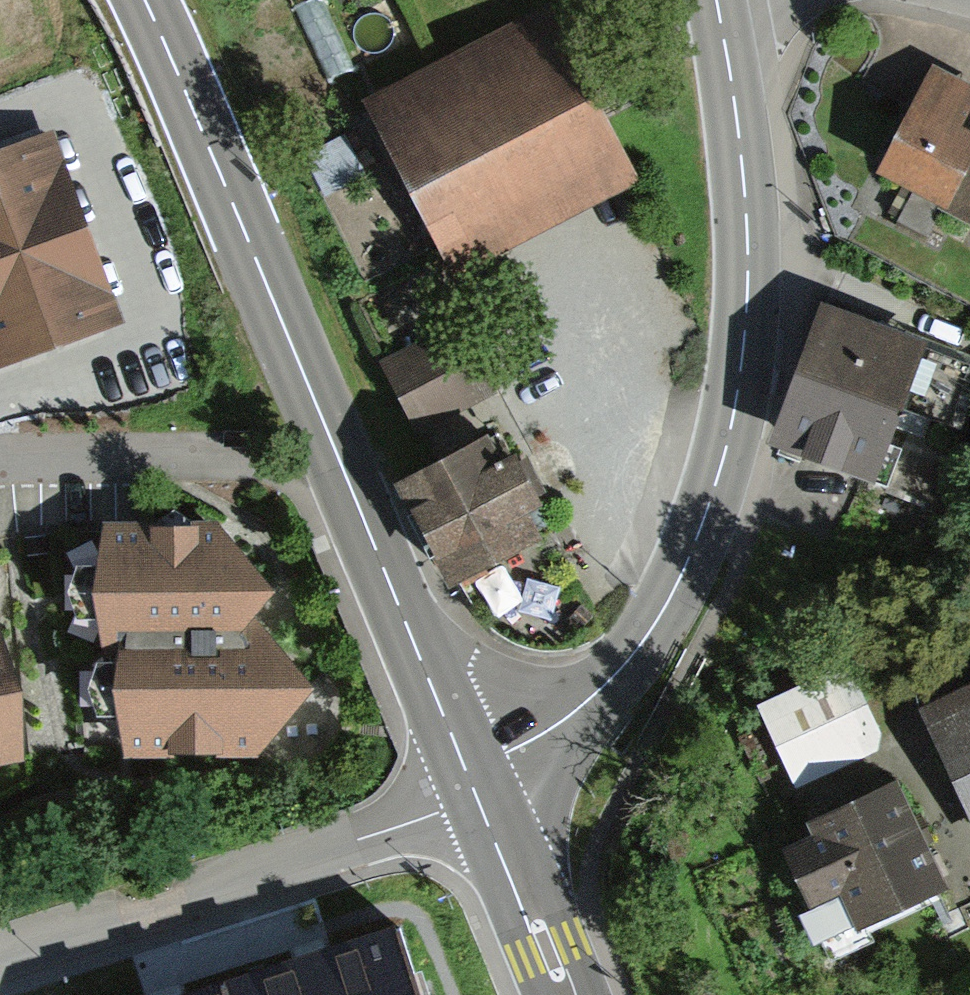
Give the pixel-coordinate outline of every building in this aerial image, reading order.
[(548,15),(365,110),(453,280),(636,186),(548,15)] [(969,228),(969,139),(961,134),(969,117),(969,88),(933,69),(876,180),(969,228)] [(51,137),(0,157),(0,376),(126,327),(51,137)] [(820,312),(766,461),(879,500),(930,351),(883,335),(820,312)] [(459,324),(380,366),(432,463),(511,421),(459,324)] [(487,451),(396,498),(449,598),(542,549),(529,525),(540,519),(519,480),(513,469),(500,475),(487,451)] [(257,765),(313,707),(252,628),(277,609),(216,530),(97,533),(101,661),(117,661),(120,768),(257,765)] [(24,769),(0,648),(0,774),(24,769)] [(751,713),(789,796),(885,751),(846,669),(751,713)] [(969,824),(969,693),(919,717),(969,824)] [(951,896),(900,789),(857,809),(802,835),(810,850),(780,864),(802,912),(833,897),(854,942),(951,896)] [(395,927),(310,955),(185,994),(417,994),(395,927)]
